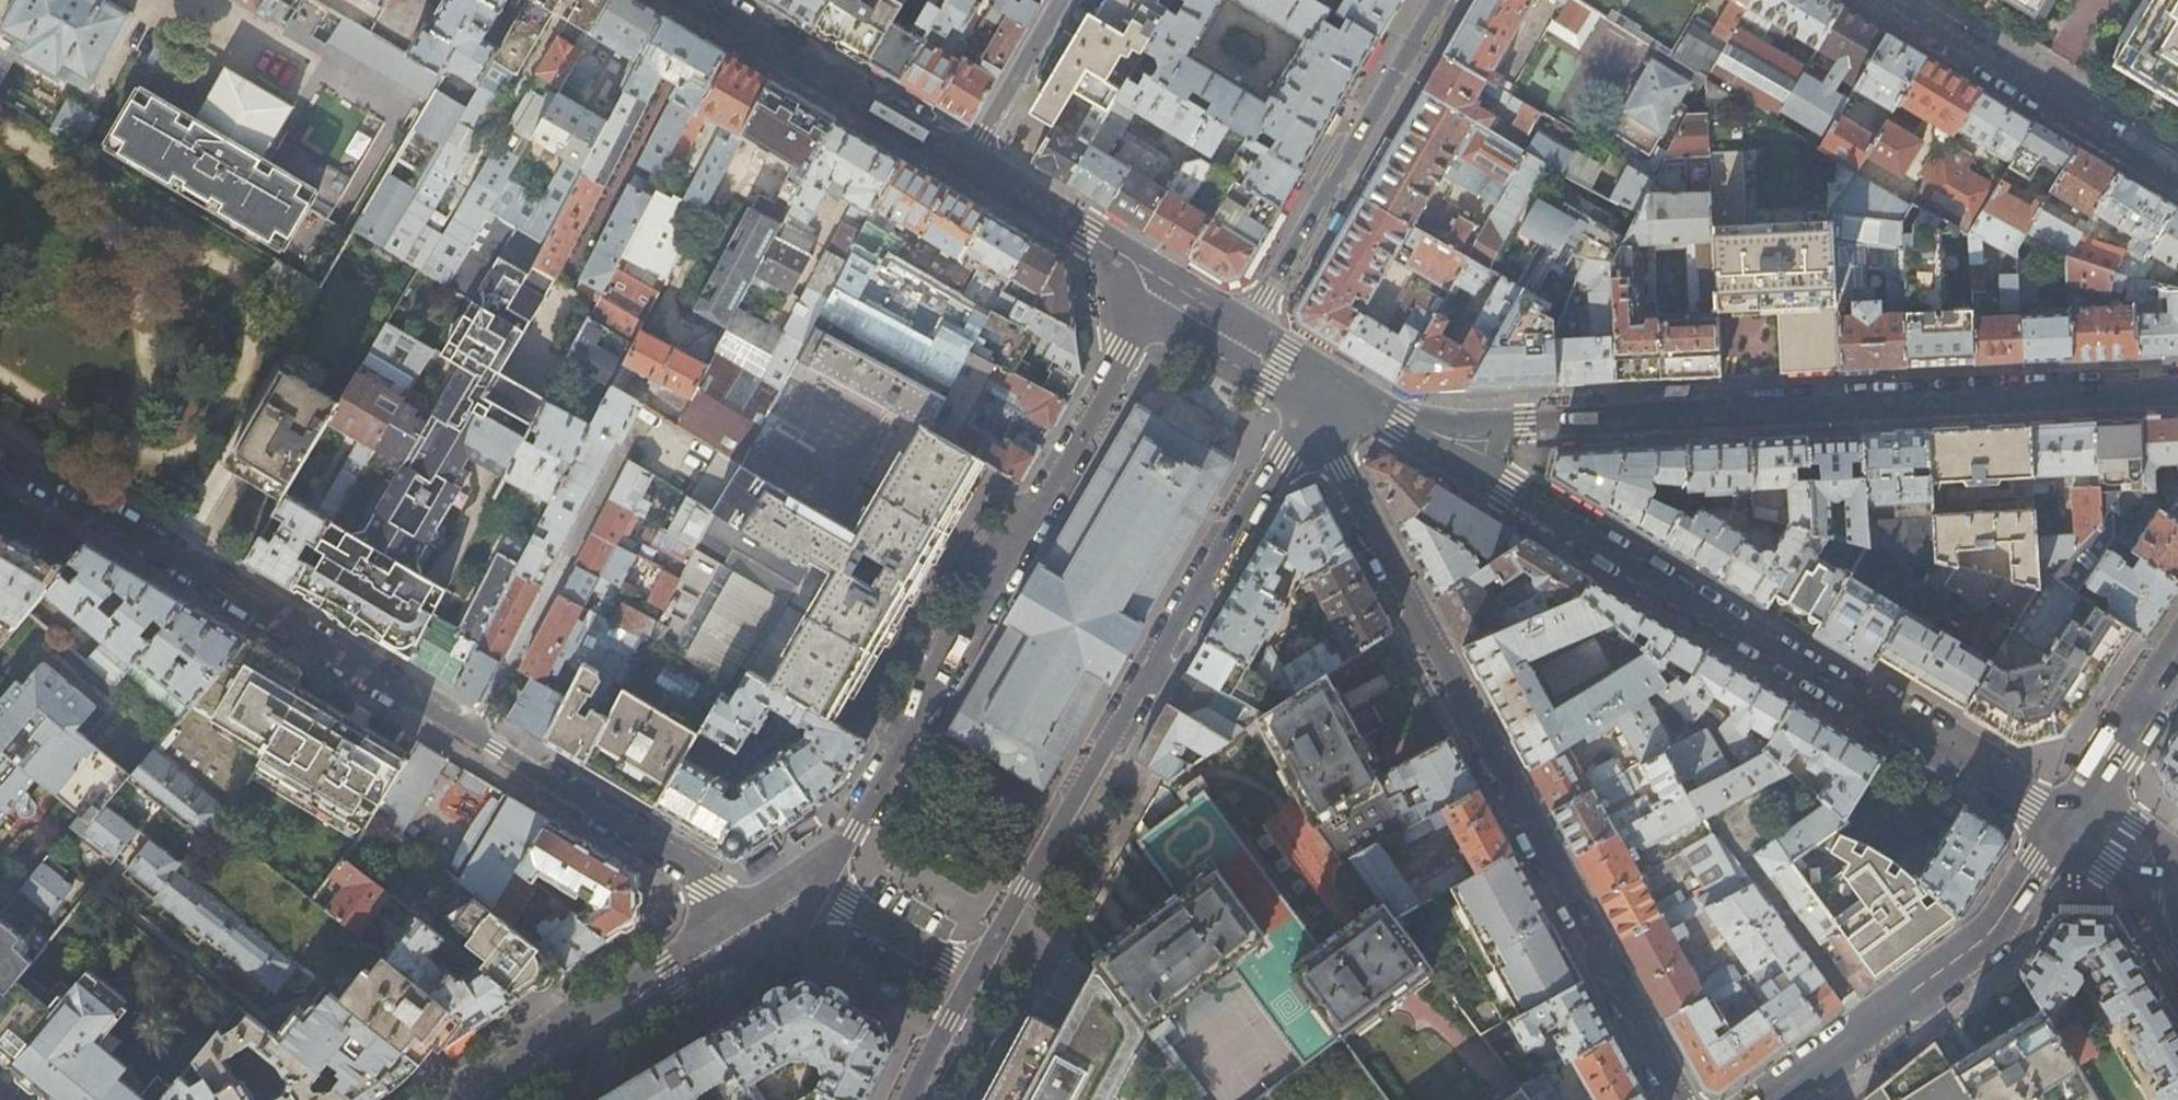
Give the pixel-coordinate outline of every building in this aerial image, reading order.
[(131,15),(106,0),(16,0),(0,28),(0,29),(17,39),(13,48),(18,53),(18,56),(57,79),(59,80),(61,77),(67,80),(73,72),(91,82),(131,15)] [(257,17),(260,17),(268,21),(269,22),(282,0),(230,0),(257,17)] [(385,9),(390,0),(371,0),(385,9)] [(558,93),(562,84),(612,0),(579,0),(580,1),(569,21),(584,30),(574,46),(558,38),(538,72),(537,74),(538,75),(442,236),(422,224),(512,73),(516,74),(517,72),(552,12),(554,13),(562,0),(529,0),(517,19),(506,39),(500,49),(478,87),(465,110),(384,249),(444,284),(488,210),(505,182),(530,139),(558,93)] [(502,10),(484,0),(450,0),(442,13),(433,28),(426,26),(407,57),(442,78),(447,70),(478,87),(500,49),(484,39),(502,10)] [(502,10),(508,0),(484,0),(502,10)] [(510,15),(517,19),(529,0),(520,0),(510,15)] [(664,17),(636,0),(635,0),(612,0),(562,84),(577,92),(581,86),(588,82),(598,65),(597,59),(588,54),(598,39),(629,60),(630,62),(625,70),(626,74),(632,76),(664,17)] [(776,7),(813,30),(830,0),(764,0),(776,7)] [(813,30),(838,45),(869,64),(894,20),(902,7),(906,0),(830,0),(813,30)] [(869,64),(881,71),(899,82),(923,40),(930,28),(947,0),(932,0),(913,32),(894,20),(869,64)] [(908,0),(906,0),(902,7),(909,12),(914,4),(908,0)] [(930,28),(945,37),(952,26),(963,32),(979,4),(973,0),(947,0),(930,28)] [(934,103),(952,114),(969,125),(993,84),(1033,15),(1042,0),(994,0),(985,17),(1000,26),(993,38),(987,34),(983,40),(990,44),(983,56),(978,53),(976,58),(980,60),(976,67),(961,58),(959,62),(934,103)] [(1175,0),(1081,0),(1067,22),(1080,30),(1066,54),(1053,47),(1046,59),(1035,78),(1046,84),(1041,94),(1052,101),(1043,115),(1056,123),(1070,99),(1075,92),(1087,71),(1121,92),(1135,67),(1146,50),(1169,11),(1175,0)] [(1270,149),(1302,168),(1327,125),(1344,97),(1379,38),(1347,19),(1340,30),(1325,21),(1331,10),(1315,0),(1240,0),(1299,35),(1299,36),(1305,40),(1301,46),(1301,47),(1273,96),(1268,102),(1261,98),(1261,99),(1189,55),(1222,0),(1182,0),(1186,2),(1178,16),(1169,11),(1146,50),(1157,57),(1160,68),(1153,78),(1189,100),(1195,92),(1213,103),(1208,112),(1229,124),(1249,136),(1255,140),(1262,130),(1276,139),(1270,149)] [(1401,0),(1345,0),(1337,14),(1347,19),(1379,38),(1391,17),(1401,0)] [(1473,4),(1443,56),(1509,96),(1515,86),(1492,72),(1533,0),(1476,0),(1473,4)] [(1592,10),(1577,0),(1567,0),(1555,20),(1577,33),(1592,10)] [(1704,0),(1577,0),(1592,10),(1657,50),(1669,55),(1704,0)] [(1669,55),(1704,78),(1750,0),(1704,0),(1669,55)] [(1842,8),(1829,0),(1750,0),(1704,78),(1774,120),(1842,8)] [(2035,18),(2038,12),(2044,15),(2053,0),(2006,0),(2035,18)] [(2149,3),(2145,0),(2144,0),(2118,44),(2123,47),(2112,65),(2177,106),(2177,0),(2151,0),(2149,3)] [(1841,110),(1847,99),(1829,88),(1833,83),(1836,85),(1847,67),(1854,72),(1846,84),(1854,89),(1854,88),(1886,34),(1864,21),(1842,8),(1774,120),(1819,148),(1839,116),(1841,110)] [(506,39),(517,19),(510,15),(498,34),(506,39)] [(694,36),(664,17),(632,76),(608,123),(582,171),(558,217),(543,244),(533,265),(555,277),(660,77),(678,87),(672,100),(695,112),(724,54),(694,36)] [(407,57),(342,19),(328,42),(428,101),(434,92),(442,78),(407,57)] [(1889,116),(1924,58),(1904,45),(1886,34),(1854,88),(1880,104),(1871,120),(1882,127),(1886,121),(1889,116)] [(923,40),(899,82),(916,92),(934,103),(959,62),(923,40)] [(967,47),(959,43),(955,50),(963,55),(967,47)] [(1699,87),(1704,78),(1669,55),(1657,50),(1609,131),(1650,153),(1690,83),(1699,87)] [(671,202),(654,193),(650,199),(597,300),(588,320),(632,345),(640,332),(668,277),(663,275),(659,280),(647,273),(658,251),(677,260),(701,214),(714,190),(740,139),(770,82),(742,65),(724,54),(695,112),(669,162),(678,166),(701,122),(700,120),(701,116),(722,127),(683,201),(674,197),(671,202)] [(1527,134),(1540,114),(1509,96),(1443,56),(1434,72),(1422,92),(1486,129),(1489,123),(1493,126),(1497,119),(1474,106),(1471,106),(1482,88),(1508,104),(1507,106),(1518,113),(1511,125),(1527,134)] [(1950,141),(1980,91),(1950,73),(1924,58),(1889,116),(1903,125),(1912,110),(1938,126),(1939,127),(1936,132),(1950,141)] [(1210,156),(1229,124),(1208,112),(1189,100),(1153,78),(1135,67),(1121,92),(1101,124),(1118,135),(1127,140),(1143,151),(1107,208),(1126,219),(1144,230),(1168,191),(1153,182),(1168,158),(1124,130),(1136,111),(1210,156)] [(261,160),(292,107),(227,69),(196,122),(141,89),(106,146),(128,159),(127,164),(140,171),(143,167),(183,192),(187,188),(205,199),(206,200),(204,204),(246,229),(245,233),(256,240),(259,236),(282,250),(317,193),(261,160)] [(1101,124),(1121,92),(1087,71),(1075,92),(1096,104),(1093,109),(1088,105),(1084,112),(1089,115),(1075,139),(1059,130),(1067,126),(1078,104),(1070,99),(1056,123),(1033,163),(1049,172),(1066,183),(1101,124)] [(1830,212),(1854,173),(1856,171),(1819,148),(1774,120),(1704,78),(1706,114),(1711,217),(1715,311),(1739,310),(1776,308),(1779,374),(1809,372),(1838,370),(1835,305),(1830,212)] [(755,276),(835,121),(802,101),(770,82),(740,139),(792,170),(774,204),(759,197),(757,197),(698,307),(725,323),(729,323),(736,310),(755,276)] [(1994,174),(1988,184),(1963,168),(1971,153),(1965,149),(1960,155),(1947,147),(1944,152),(1917,195),(1911,205),(1924,211),(1946,223),(1967,235),(1982,209),(2034,124),(2005,106),(1980,91),(1957,132),(2005,161),(1997,173),(1996,175),(1994,174)] [(436,93),(434,92),(428,101),(404,144),(425,156),(426,158),(408,186),(387,174),(354,231),(384,249),(465,110),(461,108),(460,110),(452,106),(452,103),(445,100),(444,101),(436,96),(436,93)] [(1487,270),(1548,168),(1523,153),(1486,129),(1422,92),(1390,147),(1361,196),(1412,226),(1443,175),(1495,206),(1482,229),(1455,213),(1438,241),(1468,258),(1487,270)] [(582,171),(608,123),(558,93),(530,139),(582,171)] [(1857,96),(1852,93),(1847,99),(1841,110),(1847,114),(1857,96)] [(98,118),(67,100),(50,129),(81,148),(98,118)] [(1662,177),(1654,179),(1652,182),(1638,211),(1624,237),(1611,266),(1615,381),(1718,376),(1715,311),(1711,217),(1706,114),(1686,115),(1668,151),(1665,158),(1667,159),(1662,177)] [(1865,156),(1875,138),(1839,116),(1819,148),(1856,171),(1865,156)] [(767,326),(736,310),(729,323),(706,367),(689,399),(680,415),(674,426),(714,451),(741,466),(819,317),(900,161),(867,140),(850,130),(835,121),(755,276),(792,295),(811,258),(808,255),(813,246),(812,232),(803,227),(811,212),(813,211),(822,196),(836,203),(840,201),(850,208),(758,378),(744,370),(767,326)] [(1921,142),(1886,121),(1882,127),(1875,138),(1865,156),(1901,176),(1921,142)] [(1118,135),(1101,124),(1066,183),(1086,195),(1107,208),(1143,151),(1127,140),(1115,159),(1107,154),(1118,135)] [(2040,191),(2030,207),(2004,192),(2016,172),(2028,180),(2030,177),(2036,180),(2040,173),(2034,170),(2038,165),(2059,176),(2075,149),(2054,136),(2034,124),(1982,209),(2024,234),(2028,229),(2040,209),(2044,202),(2047,196),(2040,191)] [(1601,172),(1603,167),(1539,134),(1534,135),(1523,153),(1548,168),(1555,172),(1569,179),(1591,189),(1601,172)] [(1244,144),(1260,154),(1242,185),(1279,208),(1290,189),(1302,168),(1270,149),(1255,140),(1249,136),(1244,144)] [(1944,152),(1947,147),(1941,143),(1937,149),(1944,152)] [(1657,146),(1651,159),(1642,161),(1625,152),(1618,162),(1627,167),(1652,182),(1654,179),(1665,158),(1668,151),(1657,146)] [(2095,212),(2118,174),(2096,161),(2075,149),(2059,176),(2050,192),(2072,206),(2071,210),(2072,212),(2075,213),(2078,209),(2091,217),(2095,212)] [(1237,172),(1243,162),(1236,157),(1232,164),(1237,172)] [(1235,180),(1201,159),(1186,162),(1168,191),(1144,230),(1166,243),(1188,257),(1235,180)] [(1002,292),(1010,278),(1030,239),(972,204),(900,161),(819,317),(950,389),(971,353),(1002,292)] [(1638,211),(1652,182),(1627,167),(1611,198),(1638,211)] [(1608,175),(1601,172),(1591,189),(1598,193),(1608,175)] [(1911,192),(1903,204),(1854,173),(1830,212),(1900,220),(1911,205),(1917,195),(1911,192)] [(2125,230),(2139,239),(2124,264),(2118,260),(2124,252),(2087,239),(2091,231),(2095,233),(2098,229),(2088,223),(2081,233),(2069,252),(2067,257),(2131,278),(2136,271),(2143,259),(2148,251),(2175,209),(2145,191),(2118,174),(2095,212),(2118,226),(2116,232),(2117,233),(2121,235),(2125,230)] [(1242,185),(1235,180),(1188,257),(1211,271),(1226,280),(1240,276),(1260,241),(1279,208),(1242,185)] [(543,244),(558,217),(505,182),(488,210),(543,244)] [(650,199),(628,187),(575,288),(597,300),(650,199)] [(725,197),(714,190),(701,214),(713,220),(725,197)] [(1412,226),(1361,196),(1338,236),(1295,310),(1298,325),(1314,334),(1362,363),(1395,383),(1442,303),(1443,300),(1410,280),(1389,316),(1390,317),(1384,326),(1362,312),(1393,259),(1449,291),(1455,279),(1468,258),(1438,241),(1412,226)] [(1515,286),(1522,290),(1465,388),(1508,386),(1557,384),(1556,330),(1556,318),(1550,315),(1553,310),(1554,310),(1556,305),(1555,304),(1565,283),(1560,281),(1563,275),(1561,275),(1563,270),(1579,277),(1586,261),(1611,266),(1624,237),(1603,225),(1608,215),(1577,197),(1571,207),(1562,202),(1558,211),(1537,199),(1517,233),(1538,245),(1515,286)] [(2054,217),(2058,210),(2044,202),(2040,209),(2054,217)] [(1926,306),(1924,211),(1911,205),(1900,220),(1905,367),(1939,365),(1974,363),(1967,235),(1946,223),(1950,319),(1911,322),(1910,300),(1918,300),(1918,306),(1926,306)] [(2024,234),(1982,209),(1967,235),(1974,363),(1998,362),(2021,361),(2016,275),(1999,276),(2001,308),(2006,311),(2005,317),(1981,318),(1980,317),(1979,292),(1984,290),(1982,251),(1980,248),(1980,240),(2016,258),(2016,248),(2024,234)] [(2069,252),(2081,233),(2054,217),(2040,209),(2028,229),(2069,252)] [(2175,209),(2148,251),(2177,271),(2177,211),(2175,209)] [(533,265),(543,244),(488,210),(444,284),(472,300),(472,302),(464,314),(452,325),(446,347),(441,357),(452,364),(457,358),(477,369),(533,265)] [(1835,305),(1838,370),(1883,368),(1905,367),(1900,220),(1830,212),(1835,305)] [(1075,332),(1066,261),(1044,248),(1030,239),(1010,278),(1028,289),(1020,301),(1075,332)] [(2087,304),(2087,299),(2075,295),(2076,284),(2109,293),(2110,283),(2112,283),(2121,285),(2127,289),(2128,302),(2132,302),(2131,278),(2067,257),(2065,261),(2067,314),(2070,359),(2101,357),(2136,355),(2133,319),(2133,308),(2097,310),(2097,304),(2087,304)] [(1477,290),(1487,270),(1468,258),(1455,279),(1477,290)] [(2037,302),(2035,259),(2016,258),(2016,275),(2021,361),(2045,360),(2070,359),(2067,314),(2025,316),(2025,303),(2037,302)] [(2148,262),(2143,259),(2136,271),(2141,274),(2148,262)] [(1611,266),(1586,261),(1579,277),(1556,330),(1557,384),(1615,381),(1611,266)] [(502,370),(555,277),(533,265),(477,369),(457,358),(452,364),(460,367),(430,419),(422,415),(395,461),(401,466),(358,538),(351,533),(311,601),(363,632),(410,660),(434,616),(440,606),(444,598),(449,586),(425,573),(414,567),(421,556),(461,484),(456,481),(471,455),(507,474),(544,402),(548,395),(502,370)] [(1494,283),(1498,276),(1491,272),(1487,280),(1494,283)] [(1454,310),(1442,303),(1395,383),(1403,388),(1409,391),(1446,389),(1465,388),(1522,290),(1515,286),(1502,279),(1463,348),(1440,335),(1454,310)] [(2136,355),(2164,354),(2177,353),(2177,288),(2152,280),(2152,297),(2160,297),(2161,318),(2133,319),(2136,355)] [(1081,375),(1075,332),(1020,301),(1002,292),(971,353),(1021,379),(1028,365),(1021,360),(1035,333),(1049,341),(1045,350),(1049,353),(1046,357),(1054,362),(1051,368),(1057,372),(1052,384),(1070,393),(1081,375)] [(950,389),(819,317),(741,466),(716,514),(698,549),(683,579),(666,612),(654,638),(729,684),(741,668),(837,723),(989,465),(930,429),(950,389)] [(611,387),(632,345),(588,320),(566,362),(611,387)] [(430,353),(386,327),(339,404),(328,423),(358,440),(318,513),(286,495),(283,498),(275,514),(286,521),(276,538),(272,543),(262,537),(247,562),(269,575),(292,589),(307,562),(299,558),(304,549),(306,546),(314,550),(315,549),(332,522),(375,449),(404,398),(430,353)] [(674,426),(680,415),(630,383),(629,382),(635,370),(649,378),(648,384),(659,390),(663,386),(689,399),(706,367),(640,332),(632,345),(611,387),(637,403),(674,426)] [(1049,428),(1064,402),(1021,379),(971,353),(950,389),(930,429),(989,465),(1017,481),(1032,456),(1012,443),(1011,440),(1004,437),(1000,444),(1008,448),(1004,454),(963,430),(971,413),(980,418),(988,404),(979,399),(987,382),(989,381),(1021,397),(1019,405),(1029,411),(1028,416),(1049,428)] [(328,423),(339,404),(290,376),(233,468),(283,498),(286,495),(328,423)] [(524,555),(505,544),(460,632),(434,616),(410,660),(427,670),(465,693),(479,702),(616,441),(618,442),(637,403),(611,387),(591,426),(544,402),(507,474),(505,480),(550,505),(524,555)] [(419,406),(404,398),(375,449),(395,461),(422,415),(416,412),(419,406)] [(1234,461),(1137,406),(1044,566),(1039,564),(1006,622),(1010,624),(946,733),(1042,788),(1105,680),(1109,682),(1143,624),(1139,622),(1234,461)] [(2162,420),(2140,421),(2142,500),(2150,505),(2157,509),(2177,522),(2177,483),(2177,482),(2163,505),(2155,500),(2153,471),(2159,464),(2176,463),(2177,473),(2177,419),(2162,420)] [(654,421),(644,439),(663,449),(672,431),(654,421)] [(2142,500),(2140,421),(2117,422),(2094,423),(2099,521),(2051,575),(2076,591),(2082,583),(2084,583),(2115,537),(2113,518),(2127,509),(2136,504),(2142,500)] [(2099,521),(2094,423),(2060,425),(2028,427),(2032,492),(2046,492),(2046,474),(2069,474),(2073,535),(2035,537),(2038,588),(2051,575),(2099,521)] [(2032,492),(2028,427),(1927,432),(1930,482),(1935,481),(1936,479),(1957,478),(1958,485),(1999,483),(2004,483),(2005,477),(2023,475),(2024,500),(2032,500),(2032,492)] [(1930,482),(1927,432),(1900,433),(1862,435),(1865,506),(1931,502),(1930,482)] [(1865,506),(1862,435),(1834,436),(1807,438),(1811,531),(1828,535),(1831,536),(1830,502),(1830,496),(1831,496),(1836,499),(1837,503),(1845,504),(1847,539),(1867,544),(1866,516),(1865,506)] [(1811,531),(1807,438),(1777,439),(1749,440),(1752,488),(1787,487),(1789,525),(1811,531)] [(1752,488),(1749,440),(1718,442),(1687,444),(1689,483),(1689,488),(1689,490),(1705,489),(1706,494),(1732,493),(1732,498),(1736,501),(1753,501),(1752,488)] [(1689,483),(1687,444),(1628,447),(1556,450),(1549,477),(1618,518),(1662,545),(1682,513),(1686,507),(1674,509),(1649,498),(1654,489),(1659,489),(1661,481),(1689,483)] [(741,466),(714,451),(688,497),(716,514),(741,466)] [(1415,514),(1434,484),(1389,456),(1365,465),(1397,526),(1415,514)] [(641,496),(651,476),(629,463),(610,500),(631,512),(643,517),(651,502),(641,497),(641,496)] [(221,518),(245,482),(217,464),(194,500),(221,518)] [(1437,598),(1526,539),(1476,509),(1434,484),(1415,514),(1397,526),(1417,562),(1437,598)] [(1313,485),(1289,495),(1206,640),(1231,652),(1248,665),(1284,603),(1277,597),(1280,591),(1274,587),(1282,576),(1285,568),(1280,564),(1281,561),(1293,568),(1296,563),(1304,577),(1309,576),(1351,555),(1335,524),(1313,485)] [(1689,498),(1689,490),(1689,488),(1679,488),(1680,498),(1689,498)] [(698,549),(716,514),(688,497),(669,533),(698,549)] [(615,544),(631,512),(610,500),(593,532),(615,544)] [(2146,511),(2150,505),(2142,500),(2136,504),(2146,511)] [(1762,518),(1761,501),(1753,501),(1754,516),(1759,518),(1762,518)] [(2157,509),(2134,544),(2120,534),(2134,513),(2127,509),(2113,518),(2115,537),(2119,543),(2140,556),(2177,581),(2177,522),(2157,509)] [(1703,510),(1697,511),(1693,518),(1682,513),(1662,545),(1689,561),(1719,578),(1741,539),(1743,534),(1703,510)] [(2035,537),(2033,511),(1932,515),(1932,519),(1935,562),(1955,566),(1955,549),(1991,547),(1991,542),(2008,542),(2012,580),(2038,588),(2035,537)] [(1776,521),(1777,514),(1770,512),(1767,519),(1776,521)] [(1935,562),(1932,519),(1873,522),(1872,516),(1866,516),(1867,544),(1935,562)] [(1764,527),(1766,520),(1762,518),(1759,518),(1757,525),(1764,527)] [(351,533),(332,522),(292,589),(300,594),(311,601),(351,533)] [(1766,549),(1762,553),(1741,539),(1719,578),(1741,592),(1766,607),(1774,593),(1811,531),(1789,525),(1788,525),(1771,552),(1770,550),(1766,549)] [(683,579),(698,549),(669,533),(660,528),(653,542),(679,557),(672,574),(683,579)] [(1816,556),(1828,535),(1811,531),(1774,593),(1797,607),(1820,622),(1848,576),(1850,572),(1845,570),(1843,571),(1839,568),(1834,568),(1816,556)] [(599,577),(615,544),(593,532),(576,565),(599,577)] [(58,569),(37,556),(0,534),(0,646),(32,610),(47,593),(66,568),(61,564),(58,569)] [(2128,562),(2112,552),(2119,543),(2115,537),(2084,583),(2101,595),(2106,594),(2108,604),(2105,611),(2129,628),(2144,637),(2162,609),(2177,585),(2177,581),(2140,556),(2134,565),(2129,561),(2128,562)] [(1463,647),(1583,595),(1592,579),(1559,559),(1526,539),(1437,598),(1450,623),(1463,647)] [(104,639),(86,660),(115,686),(126,674),(185,603),(138,575),(87,544),(66,568),(47,593),(69,611),(71,612),(67,618),(76,626),(78,627),(83,621),(104,639)] [(1309,576),(1340,633),(1324,642),(1321,641),(1285,666),(1299,690),(1326,673),(1392,630),(1371,592),(1351,555),(1309,576)] [(414,567),(425,573),(421,556),(414,567)] [(2022,614),(2038,588),(2012,580),(1955,566),(1935,562),(1923,582),(1939,593),(1945,586),(1983,609),(1992,597),(2022,614)] [(617,588),(576,565),(521,670),(530,676),(568,696),(606,624),(582,608),(592,590),(611,599),(617,588)] [(672,574),(665,571),(649,603),(666,612),(683,579),(672,574)] [(2076,591),(2051,575),(2038,588),(2022,614),(2016,624),(2002,646),(1991,664),(1964,707),(1993,725),(2018,741),(2042,735),(2061,731),(2076,708),(2110,657),(2129,628),(2105,611),(2076,591)] [(1813,635),(1840,652),(1869,669),(1878,655),(1905,611),(1908,605),(1902,601),(1897,607),(1848,576),(1820,622),(1813,635)] [(1694,671),(1708,649),(1670,626),(1592,579),(1583,595),(1633,637),(1639,628),(1643,630),(1644,631),(1640,639),(1645,642),(1644,646),(1665,664),(1670,657),(1694,671)] [(1633,637),(1583,595),(1463,647),(1495,706),(1529,769),(1644,696),(1656,688),(1677,675),(1665,664),(1644,646),(1633,637)] [(445,610),(450,601),(444,598),(440,606),(445,610)] [(1315,603),(1313,603),(1310,599),(1301,603),(1308,616),(1316,609),(1315,603)] [(182,720),(247,640),(214,620),(185,603),(126,674),(182,720)] [(1301,625),(1309,620),(1308,616),(1301,603),(1293,608),(1301,625)] [(1964,707),(1991,664),(1905,611),(1878,655),(1918,679),(1964,707)] [(2008,619),(2004,624),(1999,621),(1989,638),(2002,646),(2016,624),(2008,619)] [(1313,627),(1309,620),(1301,625),(1273,644),(1277,652),(1304,635),(1305,632),(1313,627)] [(568,696),(545,740),(563,752),(587,766),(649,644),(606,624),(568,696)] [(690,753),(729,684),(654,638),(649,644),(587,766),(616,784),(656,808),(690,753)] [(374,819),(409,760),(392,750),(334,715),(294,691),(303,674),(286,663),(247,640),(182,720),(156,750),(229,812),(232,811),(248,780),(357,842),(374,819)] [(1264,713),(1288,697),(1257,672),(1248,665),(1231,652),(1206,640),(1187,672),(1264,713)] [(1277,652),(1273,644),(1272,644),(1257,672),(1288,697),(1299,690),(1285,666),(1277,652)] [(1771,737),(1794,701),(1754,676),(1708,649),(1694,671),(1687,684),(1706,700),(1712,692),(1727,699),(1730,712),(1727,717),(1729,721),(1743,731),(1749,723),(1771,737)] [(42,663),(0,713),(0,821),(31,784),(40,792),(41,791),(80,816),(90,824),(108,804),(130,777),(132,775),(81,744),(72,736),(94,708),(42,663)] [(837,723),(741,668),(690,753),(693,755),(707,737),(737,754),(752,730),(758,733),(767,717),(766,715),(768,712),(771,708),(806,729),(807,737),(786,751),(779,741),(776,744),(779,749),(813,803),(840,784),(866,741),(837,723)] [(1258,718),(1264,713),(1187,672),(1168,704),(1227,737),(1258,718)] [(1382,774),(1326,673),(1299,690),(1288,697),(1264,713),(1258,718),(1315,825),(1344,861),(1351,857),(1408,826),(1377,776),(1382,774)] [(1693,721),(1709,702),(1706,700),(1687,684),(1677,675),(1656,688),(1693,721)] [(545,740),(568,696),(530,676),(522,691),(531,697),(515,724),(544,740),(545,740)] [(1671,743),(1644,696),(1529,769),(1539,787),(1552,811),(1630,767),(1625,758),(1616,763),(1613,758),(1584,774),(1572,752),(1617,723),(1639,763),(1663,749),(1689,794),(1729,770),(1704,727),(1671,743)] [(1839,728),(1794,701),(1771,737),(1763,749),(1765,751),(1783,765),(1797,750),(1807,757),(1806,765),(1811,770),(1821,765),(1831,771),(1832,772),(1819,789),(1804,776),(1800,780),(1826,803),(1842,816),(1883,754),(1839,728)] [(1229,739),(1227,737),(1168,704),(1136,760),(1170,778),(1190,765),(1177,755),(1184,749),(1190,739),(1206,754),(1229,739)] [(1740,765),(1765,751),(1763,749),(1743,731),(1729,721),(1719,733),(1740,765)] [(2156,767),(2171,793),(2177,806),(2177,733),(2156,767)] [(1459,754),(1450,737),(1382,774),(1377,776),(1408,826),(1415,822),(1400,791),(1402,789),(1417,781),(1419,782),(1422,788),(1417,790),(1420,795),(1416,798),(1419,802),(1418,806),(1424,817),(1478,788),(1459,754)] [(445,758),(419,743),(409,760),(374,819),(398,837),(445,758)] [(720,779),(723,774),(693,755),(690,753),(656,808),(698,833),(735,856),(813,803),(779,749),(772,754),(776,760),(766,766),(758,772),(753,767),(745,772),(748,778),(741,783),(741,787),(744,793),(737,799),(730,800),(723,795),(728,786),(727,783),(720,779)] [(1631,767),(1630,767),(1552,811),(1564,832),(1576,854),(1689,794),(1663,749),(1639,763),(1638,763),(1658,797),(1657,798),(1648,802),(1644,795),(1606,815),(1602,806),(1641,785),(1631,767)] [(219,827),(229,812),(156,750),(132,775),(130,777),(207,840),(219,827)] [(1783,765),(1765,751),(1740,765),(1729,770),(1689,794),(1701,815),(1702,817),(1779,776),(1802,794),(1809,789),(1800,780),(1783,765)] [(481,797),(489,784),(466,771),(458,784),(467,791),(481,797)] [(1408,826),(1351,857),(1384,903),(1395,917),(1433,895),(1512,850),(1494,817),(1478,788),(1424,817),(1415,822),(1408,826)] [(1395,917),(1384,903),(1321,948),(1204,789),(1138,838),(1179,893),(1093,957),(1097,963),(1142,1023),(1229,960),(1304,1062),(1433,970),(1395,917)] [(461,884),(514,800),(505,794),(453,877),(461,884)] [(1701,815),(1689,794),(1576,854),(1587,874),(1598,896),(1638,874),(1629,859),(1634,856),(1633,850),(1639,846),(1641,847),(1701,815)] [(532,810),(514,800),(461,884),(460,886),(493,910),(519,868),(549,821),(532,810)] [(1842,816),(1826,803),(1754,854),(1822,947),(1823,948),(1825,947),(1858,990),(1876,977),(1814,894),(1798,872),(1791,864),(1799,858),(1820,843),(1836,831),(1847,822),(1842,816)] [(111,864),(139,829),(108,804),(90,824),(80,816),(72,825),(83,835),(80,840),(111,864)] [(1989,818),(1965,804),(1930,858),(1922,854),(1918,857),(1903,848),(1894,860),(1900,866),(1959,916),(1961,913),(1987,874),(2008,843),(2004,827),(1989,818)] [(640,918),(639,874),(602,852),(549,821),(519,868),(534,880),(540,872),(560,883),(563,884),(582,896),(586,893),(589,895),(588,900),(590,905),(585,909),(564,895),(559,899),(609,938),(627,926),(640,918)] [(460,1037),(474,1027),(385,956),(379,950),(365,940),(359,935),(326,909),(219,827),(207,840),(185,866),(180,873),(315,979),(333,993),(423,1062),(435,1045),(442,1049),(449,1045),(460,1037)] [(1867,845),(1860,855),(1851,848),(1856,840),(1836,831),(1820,843),(1848,861),(1840,874),(1814,894),(1876,977),(1915,948),(1959,916),(1900,866),(1893,877),(1884,871),(1890,861),(1867,845)] [(1713,839),(1711,835),(1660,862),(1653,865),(1638,874),(1598,896),(1609,917),(1621,938),(1683,904),(1677,892),(1655,904),(1648,893),(1654,889),(1652,883),(1687,861),(1701,887),(1694,891),(1697,897),(1733,877),(1713,839)] [(1819,1019),(1841,1003),(1717,837),(1713,839),(1733,877),(1742,890),(1729,897),(1773,957),(1819,1019)] [(305,992),(315,979),(180,873),(185,866),(153,840),(125,876),(166,908),(167,909),(164,915),(199,943),(204,937),(227,956),(224,962),(259,990),(265,984),(276,993),(284,984),(295,993),(305,992)] [(1860,855),(1867,845),(1856,840),(1851,848),(1860,855)] [(1505,1023),(1582,980),(1568,953),(1546,914),(1526,876),(1512,850),(1433,895),(1505,1023)] [(62,877),(66,871),(48,855),(22,887),(51,912),(72,886),(62,877)] [(1653,865),(1660,862),(1656,856),(1650,859),(1653,865)] [(1798,872),(1806,866),(1799,858),(1791,864),(1798,872)] [(359,935),(389,897),(345,863),(343,863),(332,876),(344,886),(326,909),(359,935)] [(534,880),(519,868),(493,910),(512,926),(539,884),(534,880)] [(1750,970),(1773,957),(1729,897),(1742,890),(1733,877),(1697,897),(1693,899),(1687,902),(1683,904),(1621,938),(1632,957),(1655,1000),(1665,1019),(1735,980),(1739,977),(1737,972),(1726,972),(1716,975),(1699,987),(1685,961),(1690,958),(1687,952),(1682,954),(1677,946),(1688,940),(1680,922),(1681,921),(1704,909),(1750,970)] [(540,984),(564,968),(525,937),(512,926),(493,910),(460,886),(458,884),(448,898),(441,898),(436,903),(438,910),(426,925),(444,939),(461,952),(520,997),(540,984)] [(1693,899),(1689,892),(1684,896),(1687,902),(1693,899)] [(562,926),(554,920),(546,920),(544,920),(525,937),(564,968),(583,955),(609,938),(559,899),(553,895),(551,904),(559,911),(568,918),(562,926)] [(562,926),(568,918),(559,911),(546,920),(554,920),(562,926)] [(2050,1023),(2080,977),(2078,971),(2081,966),(2087,963),(2091,969),(2089,971),(2105,997),(2100,1001),(2110,1018),(2115,1015),(2131,1041),(2127,1043),(2143,1070),(2146,1068),(2157,1085),(2151,1089),(2158,1099),(2177,1099),(2177,1026),(2150,981),(2112,917),(2057,915),(2038,946),(2020,973),(2041,1007),(2050,1023)] [(0,917),(0,1004),(18,982),(32,963),(36,960),(40,952),(0,917)] [(426,925),(416,917),(385,956),(474,1027),(494,1014),(520,997),(461,952),(451,965),(434,953),(444,939),(426,925)] [(381,948),(381,942),(374,937),(368,937),(365,940),(379,950),(381,948)] [(179,967),(182,964),(169,953),(166,957),(179,967)] [(1801,1033),(1819,1019),(1773,957),(1750,970),(1744,974),(1739,977),(1735,980),(1739,985),(1753,976),(1755,978),(1770,999),(1756,1009),(1784,1045),(1801,1033)] [(1142,1023),(1097,963),(1075,1004),(1144,1099),(1198,1099),(1142,1023)] [(50,1007),(18,982),(0,1004),(0,1049),(6,1055),(6,1060),(27,1059),(31,1053),(39,1053),(55,1067),(55,1075),(52,1078),(52,1081),(54,1099),(55,1099),(162,1099),(172,1087),(157,1075),(141,1094),(120,1076),(128,1065),(105,1045),(98,1046),(93,1041),(126,1000),(88,969),(66,997),(64,999),(60,995),(50,1007)] [(878,1077),(892,1048),(888,1034),(884,1021),(852,1002),(815,980),(812,979),(807,978),(803,978),(799,980),(755,1006),(706,1036),(734,1074),(753,1099),(764,1099),(750,1080),(790,1056),(812,1056),(819,1062),(823,1073),(814,1087),(810,1087),(808,1085),(783,1099),(866,1099),(878,1077)] [(1598,1009),(1582,980),(1505,1023),(1483,1036),(1487,1040),(1511,1027),(1526,1052),(1542,1045),(1544,1038),(1542,1032),(1556,1023),(1560,1030),(1556,1033),(1555,1035),(1560,1044),(1557,1046),(1563,1058),(1553,1064),(1552,1062),(1537,1068),(1540,1075),(1544,1073),(1572,1057),(1612,1035),(1598,1009)] [(1784,1045),(1756,1009),(1718,1038),(1712,1030),(1719,1023),(1709,1005),(1740,988),(1739,985),(1735,980),(1665,1019),(1679,1044),(1704,1091),(1718,1094),(1784,1045)] [(1743,1000),(1747,997),(1742,990),(1738,993),(1743,1000)] [(423,1062),(333,993),(321,1008),(316,1005),(308,1013),(301,1008),(278,1036),(356,1099),(366,1099),(387,1086),(423,1062)] [(1075,1004),(1061,1030),(1036,1016),(1033,1017),(989,1099),(1144,1099),(1075,1004)] [(219,1029),(196,1060),(222,1099),(258,1099),(245,1081),(238,1079),(225,1059),(250,1042),(277,1063),(288,1079),(285,1093),(277,1099),(356,1099),(278,1036),(239,1007),(229,1017),(219,1029)] [(2050,1023),(2041,1007),(1950,1065),(1972,1099),(2032,1099),(2038,1096),(2035,1091),(2076,1065),(2068,1053),(2056,1033),(2050,1023)] [(229,1017),(224,1013),(214,1025),(219,1029),(229,1017)] [(2069,1025),(2056,1033),(2068,1053),(2080,1045),(2069,1025)] [(1637,1081),(1612,1035),(1572,1057),(1595,1097),(1591,1099),(1647,1099),(1637,1081)] [(706,1036),(683,1049),(633,1079),(598,1099),(687,1099),(698,1093),(696,1091),(725,1073),(728,1077),(734,1074),(706,1036)] [(27,1059),(6,1060),(15,1068),(21,1068),(21,1072),(23,1078),(36,1089),(41,1089),(45,1088),(46,1093),(54,1099),(52,1081),(52,1078),(55,1075),(55,1067),(39,1053),(31,1053),(27,1059)] [(196,1060),(163,1099),(222,1099),(196,1060)] [(1950,1065),(1897,1099),(1972,1099),(1950,1065)] [(1544,1073),(1540,1075),(1520,1087),(1530,1099),(1561,1099),(1544,1073)] [(1880,1085),(1861,1099),(1889,1099),(1880,1085)] [(1520,1087),(1502,1099),(1530,1099),(1520,1087)] [(1272,1088),(1254,1099),(1281,1099),(1272,1088)]
